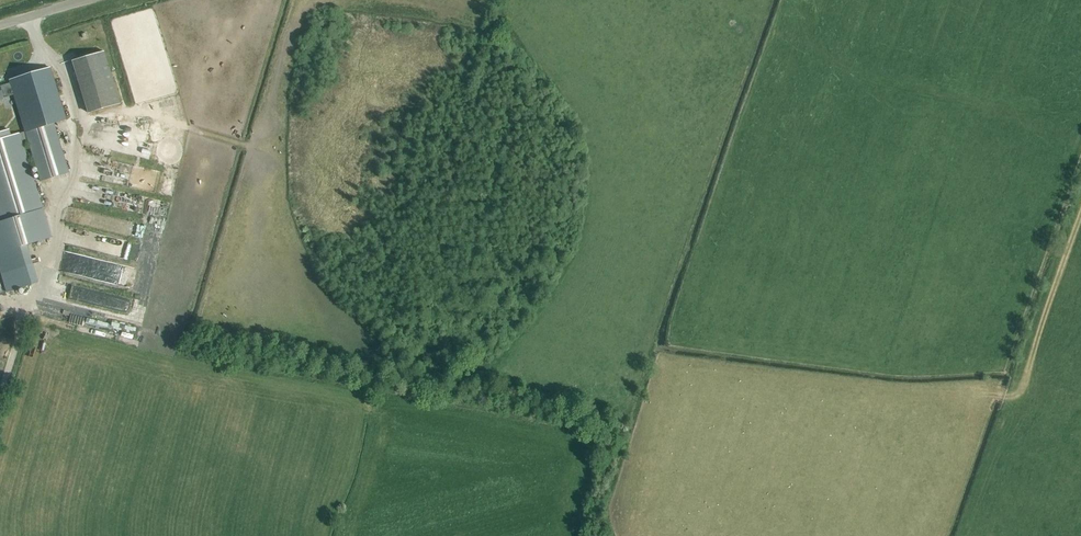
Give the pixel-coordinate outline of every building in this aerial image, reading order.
[(87,114),(120,104),(104,52),(72,62),(87,114)] [(8,81),(9,84),(0,87),(0,101),(2,101),(2,99),(13,96),(24,133),(11,137),(9,130),(0,132),(0,275),(0,276),(24,269),(18,248),(49,239),(20,143),(26,141),(38,183),(68,174),(53,125),(66,121),(50,69),(8,81)] [(167,119),(162,140),(173,143),(178,122),(167,119)]
